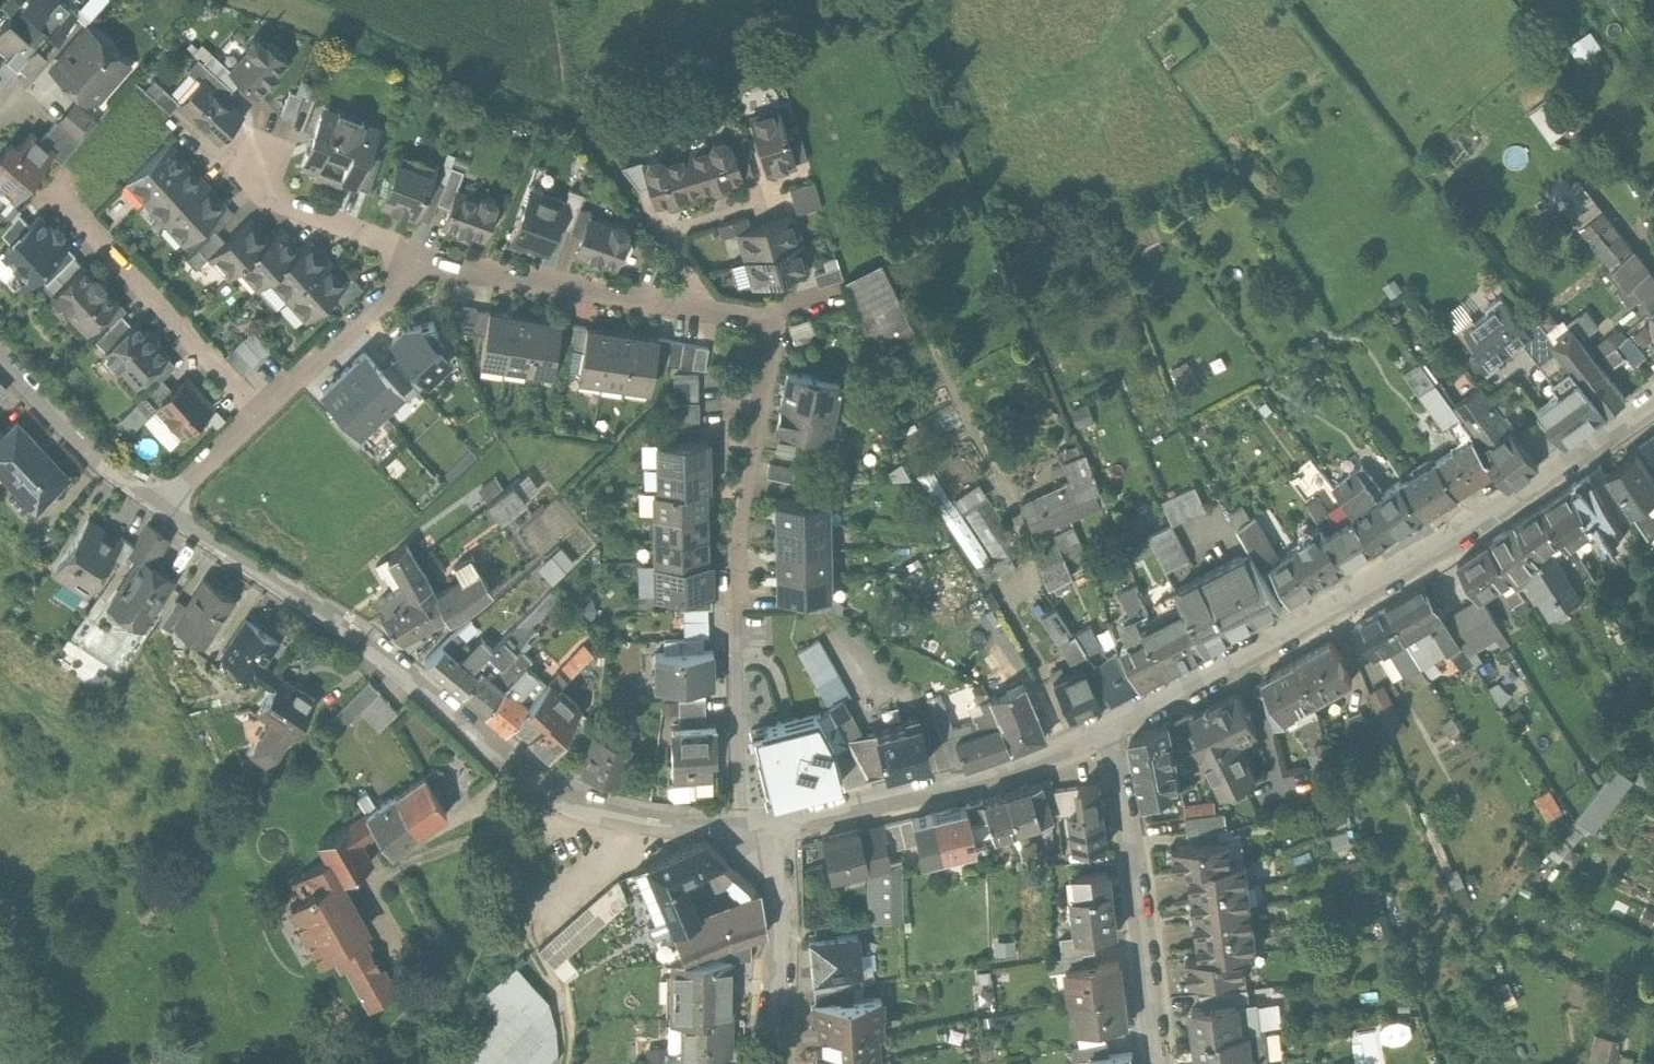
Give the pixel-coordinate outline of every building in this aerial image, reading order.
[(17,10),(50,39),(74,12),(66,5),(68,3),(65,0),(26,0),(17,10)] [(17,10),(2,26),(6,30),(0,37),(0,41),(9,49),(6,52),(16,61),(18,59),(26,65),(50,39),(17,10)] [(76,31),(58,51),(68,60),(86,40),(76,31)] [(286,61),(258,36),(254,36),(246,45),(246,49),(248,51),(231,70),(241,79),(258,95),(269,83),(270,84),(278,75),(275,72),(286,61)] [(99,50),(87,39),(86,40),(68,60),(57,71),(85,98),(99,96),(128,64),(109,47),(104,53),(99,49),(99,50)] [(231,70),(211,52),(202,62),(232,89),(241,79),(231,70)] [(202,62),(198,58),(187,70),(195,77),(200,82),(202,80),(224,99),(232,89),(202,62)] [(176,98),(175,99),(179,102),(180,104),(200,82),(195,77),(176,98)] [(224,99),(202,80),(200,82),(180,104),(219,139),(241,115),(224,99)] [(176,98),(162,86),(152,97),(170,112),(179,102),(175,99),(176,98)] [(302,95),(290,91),(281,113),(293,118),(302,95)] [(1534,110),(1556,138),(1574,125),(1552,96),(1534,110)] [(78,101),(61,120),(79,137),(96,118),(78,101)] [(779,111),(750,120),(756,140),(755,144),(758,155),(761,157),(767,178),(796,170),(796,168),(788,143),(779,111)] [(338,114),(335,122),(321,117),(314,136),(312,140),(313,140),(316,148),(308,152),(308,151),(306,156),(303,166),(307,168),(307,167),(318,171),(325,153),(347,161),(350,155),(365,161),(374,137),(360,132),(364,123),(338,114)] [(57,117),(39,137),(52,149),(51,150),(60,158),(79,137),(61,120),(57,117)] [(16,142),(11,138),(7,140),(0,147),(0,179),(1,178),(15,190),(51,150),(52,149),(39,137),(28,127),(16,142)] [(801,139),(788,143),(796,168),(808,164),(801,139)] [(710,149),(687,156),(699,195),(711,191),(716,194),(726,191),(729,186),(740,183),(730,148),(729,144),(722,141),(713,143),(710,149)] [(168,142),(127,180),(146,200),(186,163),(168,142)] [(743,144),(730,148),(740,183),(753,179),(743,144)] [(365,161),(350,155),(347,161),(340,180),(368,190),(377,166),(365,161)] [(687,156),(664,163),(659,160),(649,163),(645,169),(651,189),(657,208),(668,204),(673,207),(683,204),(686,199),(699,195),(687,156)] [(433,176),(397,162),(390,180),(385,178),(380,192),(384,194),(380,205),(392,209),(391,210),(405,215),(406,214),(417,219),(418,218),(431,181),(433,176)] [(186,163),(146,200),(165,221),(205,184),(186,163)] [(641,164),(622,169),(639,193),(651,189),(645,169),(641,164)] [(444,186),(437,204),(449,209),(456,191),(464,172),(451,167),(444,186)] [(431,181),(418,218),(430,223),(437,204),(444,186),(431,181)] [(205,184),(165,221),(184,242),(207,221),(224,205),(205,184)] [(815,187),(790,194),(794,207),(819,199),(815,187)] [(542,192),(532,188),(529,189),(523,204),(525,207),(524,209),(521,210),(518,218),(519,221),(510,245),(526,251),(527,248),(548,256),(559,228),(567,205),(566,205),(543,196),(543,195),(542,192)] [(456,191),(449,209),(443,226),(457,232),(456,233),(468,238),(470,234),(484,239),(497,205),(495,201),(485,197),(481,199),(480,201),(456,191)] [(584,198),(570,192),(566,205),(567,205),(559,228),(571,232),(579,210),(584,198)] [(819,199),(794,207),(797,219),(822,212),(819,199)] [(224,205),(207,221),(216,231),(234,214),(225,204),(224,205)] [(18,206),(0,225),(10,236),(29,219),(18,206)] [(1645,262),(1603,209),(1580,226),(1629,288),(1635,284),(1642,295),(1653,286),(1653,262),(1651,258),(1645,262)] [(2,243),(1,242),(0,243),(0,264),(3,267),(6,267),(9,264),(23,278),(36,266),(46,257),(65,239),(61,235),(62,234),(62,228),(57,223),(52,222),(51,223),(39,210),(29,219),(10,236),(2,243)] [(592,215),(579,210),(571,232),(570,235),(582,240),(589,221),(592,215)] [(225,240),(209,255),(228,276),(239,267),(239,266),(269,239),(268,238),(249,218),(225,240)] [(611,229),(589,221),(582,240),(576,256),(588,260),(587,262),(599,267),(601,263),(615,268),(629,234),(627,230),(616,226),(612,227),(611,229)] [(791,221),(738,237),(746,264),(799,248),(791,221)] [(279,229),(268,238),(269,239),(239,266),(239,267),(258,287),(268,278),(268,277),(298,250),(298,249),(279,229)] [(216,231),(186,258),(195,268),(209,255),(225,240),(216,231)] [(1645,237),(1653,252),(1653,231),(1645,237)] [(65,239),(46,257),(55,267),(72,251),(74,250),(65,239)] [(298,250),(268,277),(268,278),(287,298),(328,261),(308,240),(298,249),(298,250)] [(799,248),(746,264),(755,292),(807,276),(799,248)] [(46,276),(43,279),(51,288),(81,261),(72,251),(55,267),(46,276)] [(55,267),(46,257),(36,266),(46,276),(55,267)] [(81,261),(51,288),(51,295),(59,304),(65,304),(66,303),(85,324),(88,321),(92,321),(98,315),(99,312),(100,311),(115,296),(105,285),(105,279),(97,271),(92,271),(82,260),(81,261)] [(328,261),(287,298),(306,319),(331,296),(347,282),(328,261)] [(914,338),(881,270),(849,288),(867,324),(858,329),(873,361),(914,338)] [(840,271),(815,278),(818,291),(843,283),(840,271)] [(347,282),(331,296),(341,307),(363,288),(352,277),(347,282)] [(115,296),(100,311),(109,321),(121,310),(126,305),(117,295),(115,296)] [(1525,327),(1504,299),(1504,300),(1501,296),(1485,308),(1488,312),(1464,330),(1478,348),(1471,353),(1484,370),(1488,374),(1500,365),(1497,361),(1522,342),(1531,334),(1525,327)] [(476,310),(463,308),(459,332),(472,334),(476,310)] [(109,321),(94,334),(105,345),(131,321),(121,310),(109,321)] [(489,313),(476,310),(472,334),(485,337),(489,313)] [(1587,311),(1567,325),(1571,331),(1555,342),(1581,378),(1598,365),(1580,339),(1598,327),(1587,311)] [(513,317),(489,313),(485,337),(480,364),(504,368),(513,317)] [(537,321),(513,317),(504,368),(528,372),(537,321)] [(131,321),(105,345),(106,347),(106,353),(112,360),(119,361),(136,380),(149,368),(166,352),(157,342),(157,336),(149,328),(144,327),(135,318),(131,321)] [(1537,318),(1525,327),(1531,334),(1522,342),(1540,365),(1559,350),(1554,342),(1555,342),(1537,318)] [(561,325),(537,321),(528,372),(552,377),(557,349),(561,325)] [(403,330),(391,342),(401,353),(427,382),(450,361),(433,322),(403,330)] [(574,327),(561,325),(557,349),(570,351),(574,327)] [(587,329),(574,327),(570,351),(583,354),(587,329)] [(611,334),(587,329),(583,354),(578,381),(602,385),(611,334)] [(268,347),(252,330),(243,338),(259,356),(268,347)] [(1617,346),(1605,332),(1602,335),(1605,338),(1596,347),(1605,357),(1617,346)] [(634,338),(611,334),(602,385),(625,389),(634,338)] [(259,356),(243,338),(234,346),(250,364),(259,356)] [(659,342),(634,338),(625,389),(650,394),(655,366),(659,342)] [(672,344),(659,342),(655,366),(667,368),(672,344)] [(684,347),(672,344),(667,368),(680,370),(684,347)] [(250,364),(234,346),(225,355),(241,373),(250,364)] [(1617,346),(1605,357),(1611,364),(1619,357),(1622,361),(1627,357),(1617,346)] [(696,349),(684,347),(680,370),(692,372),(696,349)] [(1565,442),(1606,411),(1581,378),(1559,350),(1540,365),(1560,392),(1539,407),(1565,442)] [(402,393),(381,370),(364,351),(343,370),(380,412),(402,393)] [(166,352),(149,368),(158,378),(161,375),(175,362),(166,352)] [(427,382),(401,353),(391,362),(417,391),(427,382)] [(1192,361),(1177,367),(1187,392),(1203,385),(1192,361)] [(417,391),(391,362),(381,370),(402,393),(408,400),(417,391)] [(1626,400),(1598,365),(1581,378),(1606,411),(1609,414),(1626,400)] [(380,412),(343,370),(321,389),(339,409),(360,431),(380,412)] [(158,378),(135,398),(148,412),(157,404),(155,402),(172,387),(161,375),(158,378)] [(172,387),(155,402),(157,404),(148,412),(144,416),(169,444),(182,432),(186,427),(195,428),(200,424),(200,415),(212,404),(186,375),(172,387)] [(839,386),(788,376),(782,403),(834,414),(839,386)] [(698,378),(674,379),(674,391),(698,391),(698,378)] [(1469,428),(1468,427),(1453,406),(1437,384),(1419,395),(1443,427),(1446,424),(1462,445),(1435,462),(1456,496),(1498,470),(1490,459),(1487,455),(1483,449),(1469,428)] [(1511,428),(1479,387),(1453,406),(1468,427),(1469,428),(1483,449),(1491,443),(1511,428)] [(947,389),(890,418),(896,429),(953,400),(947,389)] [(698,391),(674,391),(674,404),(699,403),(698,391)] [(699,403),(674,404),(674,416),(699,416),(699,403)] [(834,414),(782,403),(777,431),(828,442),(834,414)] [(360,431),(339,409),(329,417),(356,447),(366,438),(360,431)] [(17,413),(0,429),(0,452),(19,473),(16,477),(38,501),(68,473),(39,442),(42,440),(17,413)] [(699,416),(674,416),(675,429),(699,428),(699,416)] [(699,428),(675,429),(675,442),(699,441),(699,428)] [(1538,464),(1511,428),(1491,443),(1498,452),(1490,459),(1498,470),(1510,485),(1538,464)] [(1638,447),(1651,468),(1653,466),(1653,437),(1638,447)] [(675,442),(656,442),(656,467),(709,466),(708,441),(699,441),(675,442)] [(1011,503),(970,443),(960,450),(1000,510),(1011,503)] [(1070,483),(1022,502),(1034,532),(1103,504),(1095,481),(1082,448),(1059,457),(1070,483)] [(1020,548),(957,452),(917,478),(987,583),(1027,563),(1020,548)] [(1635,454),(1609,472),(1633,507),(1631,508),(1649,534),(1653,531),(1653,532),(1653,521),(1650,515),(1653,512),(1653,481),(1635,454)] [(1331,483),(1311,458),(1300,467),(1320,492),(1331,483)] [(1456,496),(1435,462),(1404,482),(1422,511),(1425,516),(1456,496)] [(709,466),(656,467),(657,490),(657,491),(705,490),(709,490),(709,466)] [(1400,483),(1385,494),(1363,466),(1333,486),(1351,508),(1356,518),(1374,546),(1422,511),(1400,483)] [(795,472),(769,467),(767,480),(792,485),(795,472)] [(1627,518),(1600,467),(1589,475),(1619,525),(1627,518)] [(1619,525),(1589,475),(1572,486),(1598,530),(1607,546),(1624,534),(1619,525)] [(519,476),(486,500),(498,516),(530,493),(526,484),(519,476)] [(1598,530),(1572,486),(1549,502),(1579,542),(1598,530)] [(1195,488),(1163,502),(1173,525),(1205,511),(1195,488)] [(705,490),(657,491),(657,490),(653,490),(653,515),(705,513),(705,490)] [(1315,496),(1305,503),(1310,510),(1320,503),(1315,496)] [(828,501),(775,502),(776,527),(828,526),(828,501)] [(1579,542),(1549,502),(1542,507),(1562,538),(1569,548),(1579,542)] [(1356,518),(1336,528),(1320,503),(1310,510),(1326,535),(1345,564),(1374,546),(1356,518)] [(1252,517),(1247,519),(1239,506),(1227,513),(1238,527),(1246,541),(1261,531),(1252,517)] [(1562,538),(1542,507),(1515,526),(1566,607),(1581,597),(1552,551),(1548,554),(1545,549),(1562,538)] [(118,533),(87,511),(53,558),(85,581),(105,552),(119,534),(118,533)] [(705,513),(653,515),(653,538),(706,537),(705,513)] [(131,537),(127,543),(138,551),(140,549),(150,557),(167,533),(146,517),(131,537)] [(1061,531),(1059,526),(1033,537),(1036,546),(1033,548),(1040,570),(1047,585),(1052,582),(1066,576),(1091,563),(1071,525),(1061,531)] [(1173,525),(1149,536),(1166,571),(1190,560),(1173,525)] [(1326,535),(1320,525),(1293,542),(1297,548),(1298,550),(1318,581),(1345,564),(1326,535)] [(828,526),(776,527),(776,551),(829,549),(828,526)] [(1566,607),(1515,526),(1489,543),(1510,577),(1515,585),(1527,577),(1552,616),(1566,607)] [(119,534),(105,552),(115,560),(127,543),(131,537),(121,530),(118,533),(119,534)] [(1278,560),(1261,531),(1246,541),(1251,550),(1263,571),(1272,566),(1271,564),(1278,560)] [(706,537),(653,538),(654,562),(705,561),(706,561),(706,537)] [(404,540),(386,552),(374,559),(380,570),(385,567),(393,583),(376,596),(384,607),(409,592),(410,593),(429,581),(423,568),(422,568),(414,555),(404,540)] [(1510,577),(1489,543),(1475,553),(1458,564),(1479,597),(1501,583),(1510,577)] [(556,544),(533,564),(550,583),(573,562),(556,544)] [(1298,550),(1297,548),(1278,560),(1271,564),(1272,566),(1289,600),(1318,581),(1298,550)] [(138,551),(131,561),(129,560),(127,564),(128,566),(109,593),(140,615),(153,597),(156,596),(161,590),(160,587),(171,571),(150,557),(140,549),(138,551)] [(829,549),(776,551),(777,574),(829,573),(829,549)] [(1251,550),(1175,589),(1176,592),(1206,652),(1234,634),(1233,632),(1259,618),(1258,616),(1282,604),(1263,571),(1251,550)] [(452,562),(460,576),(435,591),(445,613),(447,618),(479,598),(492,587),(469,551),(452,562)] [(705,561),(654,562),(655,595),(687,594),(711,594),(711,561),(706,561),(705,561)] [(1289,600),(1272,566),(1263,571),(1282,604),(1289,600)] [(184,599),(172,615),(174,617),(200,635),(231,592),(203,572),(184,599)] [(829,573),(777,574),(777,599),(800,599),(826,598),(830,598),(829,573)] [(1066,576),(1052,582),(1056,590),(1070,583),(1066,576)] [(1515,585),(1510,577),(1501,583),(1508,593),(1506,594),(1514,606),(1524,599),(1515,585)] [(429,581),(410,593),(428,621),(445,613),(435,591),(429,581)] [(1153,644),(1143,631),(1137,620),(1144,615),(1147,613),(1142,603),(1136,585),(1120,594),(1134,621),(1121,627),(1129,644),(1122,648),(1141,685),(1167,672),(1153,644)] [(490,646),(484,652),(471,665),(477,670),(461,689),(484,709),(518,669),(525,663),(529,658),(521,649),(527,643),(523,640),(534,629),(530,625),(544,611),(542,609),(557,595),(551,588),(490,646)] [(174,592),(158,614),(170,622),(174,617),(172,615),(184,599),(174,592)] [(410,593),(409,592),(384,607),(379,610),(407,645),(422,633),(418,626),(428,621),(410,593)] [(1206,652),(1176,592),(1158,602),(1162,610),(1154,613),(1155,615),(1146,620),(1144,615),(1137,620),(1143,631),(1153,644),(1167,672),(1206,652)] [(1435,625),(1414,592),(1385,609),(1422,669),(1447,653),(1444,648),(1446,646),(1433,626),(1435,625)] [(711,594),(687,594),(688,608),(707,608),(708,609),(712,609),(711,594)] [(1509,644),(1479,597),(1445,618),(1472,660),(1475,666),(1482,661),(1474,649),(1495,636),(1503,649),(1509,644)] [(826,598),(800,599),(800,612),(827,611),(826,598)] [(1094,664),(1083,651),(1071,632),(1055,607),(1039,616),(1059,645),(1077,669),(1063,675),(1051,681),(1068,715),(1100,701),(1110,696),(1094,664)] [(688,608),(687,608),(683,608),(684,638),(709,637),(708,609),(707,608),(688,608)] [(1422,669),(1385,609),(1355,627),(1379,666),(1389,660),(1386,655),(1390,652),(1407,679),(1422,669)] [(276,636),(244,613),(221,646),(225,649),(253,668),(254,668),(263,675),(271,664),(261,657),(276,636)] [(1472,660),(1445,618),(1435,625),(1433,626),(1446,646),(1444,648),(1447,653),(1458,669),(1472,660)] [(1089,624),(1071,632),(1083,651),(1099,644),(1089,624)] [(470,646),(454,629),(424,656),(461,689),(477,670),(471,665),(484,652),(490,646),(479,635),(470,646)] [(703,638),(664,639),(664,652),(703,651),(703,638)] [(584,640),(549,677),(556,683),(579,664),(594,650),(584,640)] [(849,696),(819,641),(798,652),(829,709),(845,737),(845,738),(860,734),(842,701),(849,696)] [(1331,642),(1294,663),(1314,702),(1352,682),(1331,642)] [(1135,688),(1118,653),(1106,659),(1099,644),(1083,651),(1094,664),(1110,696),(1112,699),(1135,688)] [(253,668),(225,649),(216,662),(245,683),(263,675),(254,668),(253,668)] [(1032,673),(1019,649),(1006,657),(1021,679),(1032,673)] [(664,652),(654,652),(654,672),(669,672),(669,686),(678,686),(704,685),(713,685),(713,651),(703,651),(664,652)] [(518,669),(484,709),(505,726),(513,718),(528,733),(543,717),(527,700),(545,681),(525,663),(518,669)] [(1294,663),(1262,680),(1267,690),(1256,696),(1268,717),(1278,712),(1282,719),(1282,718),(1286,725),(1317,708),(1316,706),(1314,702),(1294,663)] [(313,692),(280,669),(279,670),(271,664),(263,675),(272,681),(256,703),(271,713),(288,725),(289,726),(313,692)] [(1061,670),(1049,675),(1051,681),(1063,675),(1061,670)] [(367,675),(329,710),(340,722),(359,705),(378,687),(367,675)] [(556,683),(549,677),(545,681),(527,700),(543,717),(528,733),(549,752),(550,750),(572,717),(580,705),(556,683)] [(1010,678),(999,684),(1003,692),(1016,688),(1010,678)] [(1003,692),(988,698),(996,716),(1000,726),(1036,714),(1024,684),(1016,688),(1003,692)] [(704,685),(678,686),(678,699),(704,698),(704,685)] [(378,687),(359,705),(378,725),(397,708),(378,687)] [(1396,715),(1385,691),(1370,698),(1381,724),(1396,715)] [(1239,694),(1191,717),(1199,733),(1193,736),(1221,793),(1256,777),(1238,740),(1257,730),(1239,694)] [(988,698),(977,703),(985,719),(996,716),(988,698)] [(704,699),(678,699),(679,725),(705,724),(704,699)] [(943,701),(929,706),(942,740),(955,735),(943,701)] [(256,703),(241,703),(225,725),(250,743),(271,713),(256,703)] [(845,737),(829,709),(817,716),(817,717),(832,744),(845,737)] [(1278,712),(1268,717),(1272,726),(1274,732),(1286,725),(1282,718),(1282,719),(1278,712)] [(271,713),(250,743),(262,752),(264,750),(273,747),(288,725),(271,713)] [(860,734),(845,738),(866,776),(929,761),(917,714),(906,716),(908,722),(860,734)] [(1000,726),(999,727),(1009,752),(1045,737),(1036,714),(1000,726)] [(1362,714),(1346,721),(1356,744),(1372,736),(1362,714)] [(1063,729),(1055,715),(1048,719),(1051,735),(1063,729)] [(817,716),(764,730),(767,744),(752,748),(763,791),(772,789),(779,793),(781,798),(842,782),(832,744),(817,717),(817,716)] [(996,716),(985,719),(990,729),(999,727),(1000,726),(996,716)] [(572,717),(550,750),(561,757),(582,724),(572,717)] [(1168,722),(1131,739),(1143,805),(1181,790),(1168,722)] [(679,725),(671,725),(672,743),(671,743),(671,761),(667,761),(668,792),(672,796),(694,796),(694,790),(716,790),(715,724),(705,724),(679,725)] [(990,729),(984,731),(989,742),(981,745),(988,760),(1009,752),(999,727),(990,729)] [(631,743),(595,730),(581,766),(618,779),(631,743)] [(965,738),(955,741),(964,767),(988,760),(981,745),(989,742),(984,731),(971,736),(965,738)] [(233,750),(223,756),(222,756),(223,756),(230,769),(241,763),(233,750)] [(438,760),(423,769),(430,780),(444,771),(438,760)] [(1587,826),(1601,835),(1636,775),(1614,761),(1560,853),(1562,854),(1569,843),(1575,846),(1587,826)] [(430,780),(423,769),(394,787),(415,824),(445,806),(430,780)] [(454,780),(443,789),(452,802),(468,790),(464,786),(460,789),(454,780)] [(1050,781),(1040,784),(1046,805),(1054,802),(1052,791),(1050,781)] [(365,783),(356,789),(358,793),(365,804),(366,804),(375,799),(365,783)] [(1040,784),(1005,795),(1016,830),(1023,828),(1051,819),(1046,805),(1040,784)] [(1098,784),(1077,787),(1081,813),(1070,814),(1075,849),(1106,844),(1098,784)] [(1538,794),(1551,817),(1567,808),(1554,785),(1538,794)] [(415,824),(394,787),(375,799),(366,804),(390,840),(415,824)] [(1077,787),(1052,791),(1054,802),(1056,816),(1070,814),(1081,813),(1077,787)] [(358,793),(341,803),(348,815),(365,804),(358,793)] [(1005,795),(981,802),(986,818),(992,838),(1016,830),(1005,795)] [(981,802),(966,807),(969,823),(986,818),(981,802)] [(390,840),(366,804),(365,804),(348,815),(358,831),(365,827),(377,848),(390,840)] [(969,823),(966,807),(932,815),(942,858),(975,850),(969,823)] [(1206,807),(1186,809),(1188,832),(1196,831),(1221,829),(1227,828),(1226,814),(1207,816),(1206,807)] [(358,831),(348,815),(319,832),(328,847),(341,869),(370,852),(358,831)] [(932,815),(912,820),(918,844),(922,862),(942,858),(932,815)] [(912,820),(899,823),(905,848),(918,844),(912,820)] [(899,823),(886,826),(892,851),(905,848),(899,823)] [(883,826),(858,832),(868,872),(889,867),(889,866),(888,864),(885,845),(887,845),(883,826)] [(1024,832),(1023,828),(1016,830),(1019,848),(1021,859),(1038,855),(1034,841),(1031,830),(1024,832)] [(1221,829),(1196,831),(1198,844),(1222,842),(1221,829)] [(858,832),(823,841),(827,861),(844,857),(849,876),(867,872),(868,872),(858,832)] [(747,901),(698,915),(682,877),(724,860),(703,841),(635,869),(655,919),(667,914),(686,960),(723,947),(731,945),(750,940),(766,936),(763,915),(761,901),(752,887),(737,873),(732,877),(738,883),(747,901)] [(1198,844),(1173,847),(1175,870),(1189,869),(1231,864),(1229,841),(1222,842),(1198,844)] [(341,869),(328,847),(294,866),(304,884),(289,892),(318,946),(337,936),(361,922),(336,878),(341,869)] [(844,857),(827,861),(832,881),(849,876),(844,857)] [(868,872),(867,872),(871,923),(902,920),(901,863),(889,866),(889,867),(868,872)] [(1231,864),(1189,869),(1191,891),(1247,885),(1245,863),(1231,864)] [(1358,863),(1343,864),(1345,881),(1359,880),(1358,863)] [(1107,872),(1073,876),(1076,898),(1070,899),(1074,937),(1075,937),(1092,935),(1115,932),(1107,872)] [(619,875),(538,939),(563,974),(578,966),(569,947),(631,898),(619,875)] [(1247,885),(1191,891),(1193,913),(1250,907),(1247,885)] [(1250,907),(1193,913),(1196,936),(1252,930),(1250,907)] [(655,919),(650,921),(663,960),(672,960),(686,960),(667,914),(655,919)] [(392,979),(361,922),(337,936),(368,992),(392,979)] [(1252,930),(1196,936),(1198,958),(1243,954),(1255,952),(1252,930)] [(1092,935),(1075,937),(1074,937),(1057,939),(1059,958),(1081,955),(1094,953),(1092,935)] [(846,937),(831,938),(835,972),(849,971),(846,937)] [(831,938),(810,940),(815,981),(836,980),(835,972),(831,938)] [(731,945),(723,947),(724,960),(730,960),(750,960),(750,940),(731,945)] [(1014,942),(993,943),(994,959),(1015,958),(1014,942)] [(1198,958),(1187,960),(1189,983),(1215,980),(1245,977),(1243,954),(1198,958)] [(1059,958),(1047,960),(1049,972),(1065,970),(1083,968),(1081,955),(1059,958)] [(512,960),(485,984),(479,989),(496,1005),(440,1063),(519,1063),(554,1026),(544,994),(527,974),(512,960)] [(686,960),(672,960),(672,1020),(682,1020),(730,1020),(730,960),(724,960),(686,960)] [(1083,968),(1065,970),(1069,1002),(1072,1001),(1123,995),(1119,964),(1083,968)] [(987,972),(968,974),(970,990),(989,988),(987,972)] [(1009,973),(997,974),(998,985),(1010,985),(1009,973)] [(1245,977),(1215,980),(1216,993),(1246,990),(1245,977)] [(815,981),(818,1014),(859,1012),(857,978),(836,980),(815,981)] [(1216,993),(1200,995),(1202,1008),(1234,1004),(1234,1005),(1248,1004),(1246,990),(1216,993)] [(927,995),(916,996),(917,1009),(928,1008),(927,995)] [(1123,995),(1072,1001),(1076,1032),(1127,1025),(1123,995)] [(1202,1008),(1193,1009),(1197,1040),(1238,1035),(1234,1005),(1234,1004),(1202,1008)] [(818,1014),(819,1049),(861,1048),(859,1012),(818,1014)] [(730,1020),(682,1020),(682,1053),(687,1053),(713,1053),(729,1053),(730,1020)] [(554,1026),(519,1063),(543,1063),(555,1051),(554,1026)] [(1103,1032),(1078,1037),(1079,1048),(1104,1043),(1103,1032)] [(1197,1040),(1199,1063),(1253,1063),(1269,1062),(1265,1032),(1238,1035),(1197,1040)] [(1105,1045),(1070,1051),(1071,1062),(1088,1060),(1088,1058),(1107,1056),(1105,1045)] [(820,1063),(861,1063),(861,1048),(819,1049),(820,1063)] [(687,1053),(687,1063),(712,1063),(713,1053),(687,1053)] [(1088,1058),(1088,1060),(1088,1063),(1131,1063),(1130,1053),(1107,1056),(1088,1058)]
